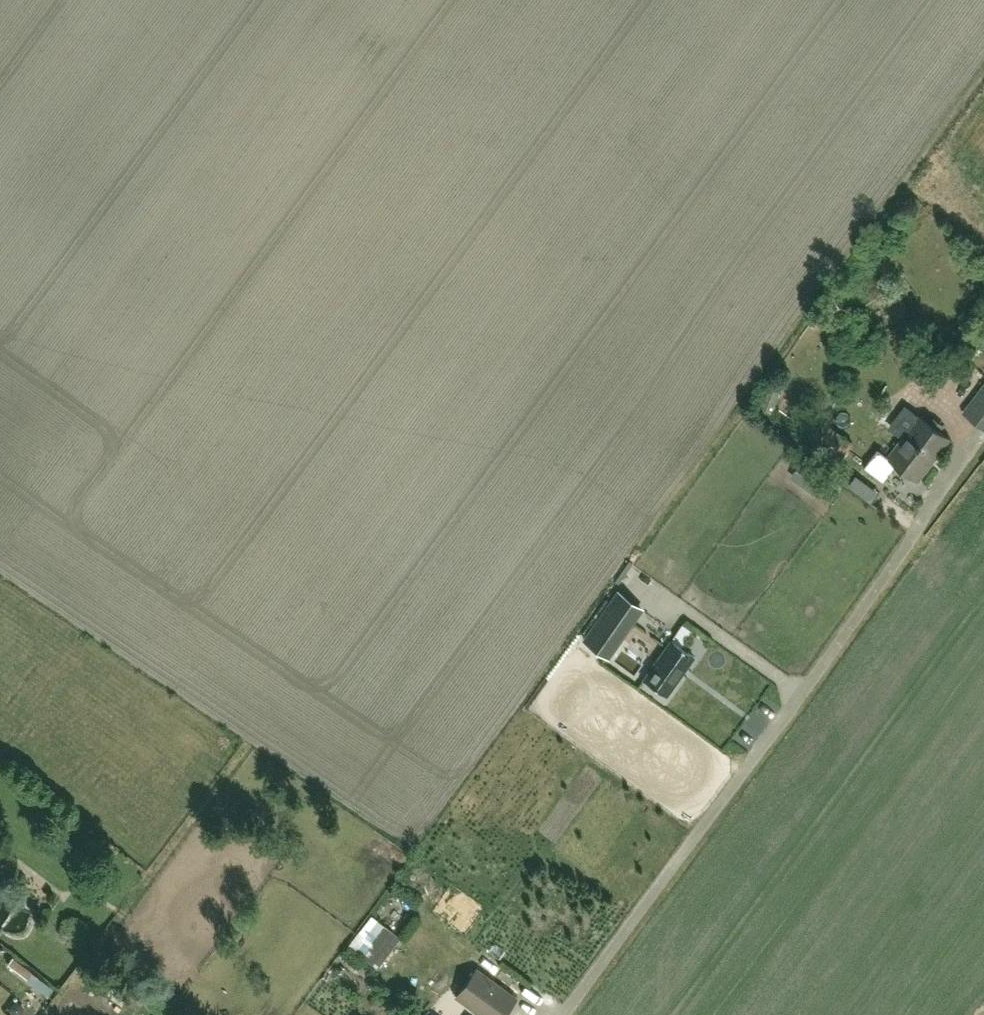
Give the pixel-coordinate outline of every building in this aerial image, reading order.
[(963,412),(983,428),(983,385),(963,412)] [(769,386),(762,408),(774,412),(781,390),(769,386)] [(950,439),(920,417),(904,438),(890,457),(879,449),(865,467),(885,482),(898,465),(918,481),(935,458),(950,439)] [(841,461),(854,443),(825,422),(813,440),(812,441),(841,461)] [(607,657),(641,609),(618,593),(584,641),(607,657)] [(685,637),(694,629),(684,619),(675,627),(685,637)] [(667,694),(676,681),(653,665),(626,704),(652,723),(670,696),(667,694)] [(401,938),(385,926),(371,915),(348,946),(362,957),(378,969),(401,938)] [(481,1014),(504,1014),(516,999),(476,970),(456,997),(481,1014)]
